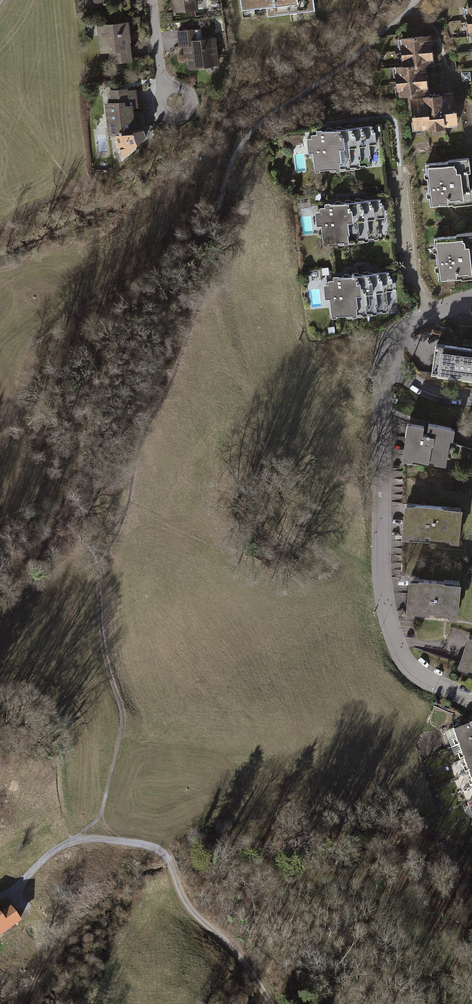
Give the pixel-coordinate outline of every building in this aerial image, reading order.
[(174,12),(197,9),(196,0),(173,0),(174,12)] [(241,10),(267,7),(268,14),(313,9),(312,0),(240,0),(241,10)] [(129,21),(97,24),(99,52),(111,51),(112,63),(133,61),(129,21)] [(188,69),(218,65),(215,37),(199,39),(198,28),(177,31),(179,48),(186,47),(188,69)] [(431,35),(399,38),(402,66),(417,65),(417,67),(426,66),(434,66),(431,35)] [(402,66),(394,67),(398,97),(407,96),(423,95),(429,94),(426,66),(417,67),(417,65),(402,66)] [(471,80),(470,71),(461,72),(462,81),(471,80)] [(111,102),(105,103),(109,134),(116,134),(124,156),(149,136),(145,129),(137,130),(134,108),(139,108),(137,88),(110,90),(111,102)] [(407,96),(411,133),(459,128),(455,93),(423,96),(423,95),(407,96)] [(313,153),(315,173),(372,166),(370,145),(377,144),(375,132),(373,132),(373,126),(322,132),(322,130),(316,131),(316,134),(310,135),(311,138),(306,139),(308,153),(313,153)] [(377,145),(371,146),(372,158),(379,157),(377,145)] [(426,166),(427,174),(425,175),(425,180),(428,180),(430,194),(427,194),(428,200),(430,200),(431,208),(454,205),(454,207),(471,205),(471,190),(471,191),(469,173),(471,173),(470,159),(449,161),(449,163),(426,166)] [(321,227),(323,247),(380,240),(378,219),(385,218),(383,205),(382,205),(381,199),(331,205),(330,204),(324,204),(325,208),(318,209),(319,212),(314,212),(316,227),(321,227)] [(434,239),(435,248),(433,248),(433,254),(436,253),(438,268),(435,268),(436,273),(438,273),(439,281),(462,279),(462,280),(471,279),(471,233),(456,235),(457,237),(434,239)] [(329,300),(332,320),(389,313),(386,292),(393,291),(392,278),(390,279),(389,272),(339,278),(339,277),(332,277),(333,281),(327,282),(327,285),(323,285),(324,300),(329,300)] [(436,346),(432,375),(471,380),(471,351),(436,346)] [(409,425),(402,462),(413,464),(413,461),(446,467),(451,441),(453,442),(455,430),(429,425),(427,436),(423,435),(424,428),(409,425)] [(463,510),(406,504),(402,539),(410,540),(410,536),(430,538),(430,541),(459,544),(463,510)] [(458,617),(461,583),(409,578),(406,612),(414,613),(414,612),(429,613),(429,610),(434,611),(434,612),(450,614),(449,616),(458,617)] [(469,633),(456,666),(467,670),(468,668),(471,669),(471,634),(469,633)] [(454,731),(471,781),(471,725),(471,724),(454,731)] [(94,893),(84,894),(84,903),(94,903),(94,893)] [(22,922),(11,907),(1,914),(0,913),(0,938),(22,922)] [(31,948),(20,960),(28,968),(40,956),(31,948)]
